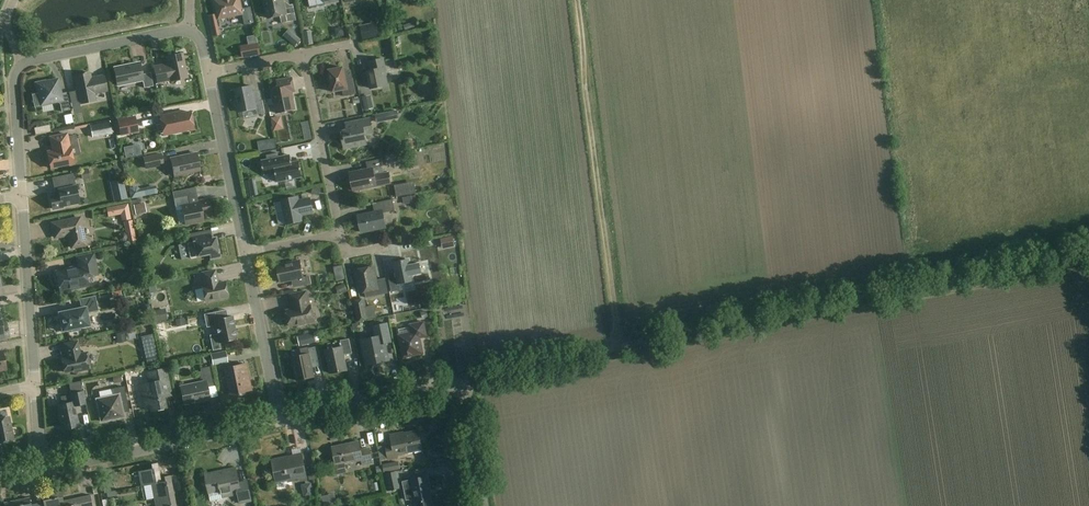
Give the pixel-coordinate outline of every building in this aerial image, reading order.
[(240,0),(213,0),(215,7),(216,7),(219,19),(243,14),(245,25),(254,23),(251,7),(242,8),(240,0)] [(266,2),(265,2),(268,18),(280,16),(282,23),(296,20),(293,4),(285,6),(284,1),(284,0),(266,0),(266,2)] [(258,42),(240,46),(242,58),(260,54),(258,42)] [(187,77),(182,53),(166,57),(168,64),(154,67),(157,83),(171,80),(171,81),(187,77)] [(385,68),(383,59),(371,61),(372,68),(359,71),(362,86),(370,84),(371,88),(387,85),(384,69),(385,68)] [(142,74),(139,62),(114,68),(118,85),(143,80),(144,88),(153,86),(151,73),(142,74)] [(346,79),(343,67),(329,70),(330,78),(328,78),(330,87),(332,87),(333,92),(343,90),(344,96),(356,94),(353,78),(346,79)] [(104,75),(92,77),(91,73),(74,76),(80,104),(96,101),(95,94),(107,91),(104,75)] [(295,92),(292,77),(277,81),(278,86),(271,88),(277,113),(296,109),(292,92),(295,92)] [(34,106),(42,104),(59,101),(62,111),(71,110),(67,92),(61,94),(58,79),(46,82),(46,81),(36,83),(38,92),(32,93),(34,106)] [(255,102),(252,86),(235,89),(237,100),(235,102),(236,106),(238,107),(239,112),(256,109),(258,115),(265,113),(263,100),(255,102)] [(368,109),(375,107),(372,95),(365,97),(368,109)] [(379,123),(392,120),(390,110),(377,113),(379,123)] [(194,129),(190,112),(175,115),(174,113),(160,116),(164,135),(194,129)] [(139,132),(135,115),(117,119),(120,135),(139,132)] [(274,118),(276,131),(286,129),(284,117),(274,118)] [(345,124),(347,131),(341,132),(344,148),(367,143),(365,134),(373,133),(371,119),(345,124)] [(311,123),(305,124),(307,138),(314,137),(311,123)] [(70,147),(67,134),(50,137),(53,150),(47,152),(51,168),(74,163),(70,147)] [(126,149),(128,156),(143,151),(140,144),(126,149)] [(164,165),(162,153),(143,157),(146,169),(164,165)] [(200,171),(196,153),(171,158),(175,176),(200,171)] [(292,163),(290,155),(262,161),(264,174),(276,172),(277,182),(286,180),(288,181),(293,180),(294,178),(302,177),(299,161),(292,163)] [(384,166),(382,159),(366,162),(368,169),(363,170),(360,171),(350,173),(353,191),(363,189),(391,183),(389,173),(385,174),(383,166),(384,166)] [(76,187),(73,173),(58,176),(61,189),(58,190),(59,195),(50,197),(53,209),(63,207),(62,206),(79,202),(76,187)] [(198,201),(195,188),(172,193),(175,207),(182,206),(186,225),(203,221),(202,214),(211,212),(208,199),(198,201)] [(120,196),(122,202),(130,199),(128,193),(120,196)] [(299,200),(298,197),(281,200),(286,224),(303,221),(302,215),(313,213),(310,198),(299,200)] [(395,209),(393,199),(373,203),(375,212),(358,216),(362,232),(385,227),(382,212),(395,209)] [(138,205),(139,215),(149,214),(148,204),(138,205)] [(110,219),(133,218),(132,206),(109,207),(110,219)] [(86,245),(80,218),(52,223),(55,237),(69,234),(72,248),(86,245)] [(203,240),(201,232),(186,235),(188,243),(187,243),(190,258),(210,254),(211,258),(220,257),(216,237),(203,240)] [(98,275),(93,254),(77,257),(79,267),(72,268),(72,269),(68,270),(67,269),(56,272),(56,274),(55,276),(56,280),(58,281),(60,291),(89,285),(87,277),(98,275)] [(413,281),(409,259),(394,262),(397,276),(389,278),(392,291),(400,290),(399,284),(413,281)] [(303,277),(300,260),(277,265),(281,282),(297,279),(299,286),(312,284),(310,276),(303,277)] [(377,280),(374,267),(355,271),(359,293),(365,292),(367,297),(388,293),(385,279),(377,280)] [(217,280),(215,270),(202,273),(204,286),(202,286),(205,301),(228,296),(225,281),(217,283),(216,280),(217,280)] [(341,295),(350,293),(349,283),(339,284),(341,295)] [(310,306),(307,291),(291,295),(294,309),(287,311),(290,326),(299,324),(301,326),(305,325),(307,322),(314,321),(311,306),(310,306)] [(98,310),(95,296),(80,299),(82,308),(58,312),(62,331),(72,329),(72,332),(80,330),(80,328),(89,325),(87,313),(98,310)] [(364,299),(354,301),(357,321),(368,319),(364,299)] [(377,306),(367,308),(369,319),(379,318),(377,306)] [(222,349),(220,343),(237,339),(232,316),(227,317),(226,310),(204,314),(207,327),(216,325),(217,333),(210,334),(213,351),(222,349)] [(410,327),(406,328),(398,329),(400,335),(399,335),(404,358),(423,353),(420,338),(427,337),(424,322),(410,325),(410,327)] [(391,342),(387,323),(373,326),(376,337),(362,340),(367,365),(389,361),(385,344),(391,342)] [(128,331),(119,333),(121,343),(130,342),(128,331)] [(352,353),(349,339),(341,340),(342,347),(326,351),(331,373),(347,370),(344,355),(352,353)] [(80,354),(77,341),(64,344),(66,353),(68,353),(68,357),(62,358),(65,372),(73,370),(74,372),(90,368),(88,359),(87,359),(85,353),(80,354)] [(319,362),(316,347),(308,348),(309,354),(292,357),(297,380),(314,377),(312,365),(313,363),(319,362)] [(228,362),(226,351),(210,354),(213,365),(228,362)] [(251,390),(246,363),(224,368),(230,396),(239,395),(239,393),(251,390)] [(213,386),(209,366),(200,368),(203,382),(180,386),(184,404),(209,399),(207,387),(213,386)] [(169,384),(166,368),(147,372),(149,383),(140,385),(144,406),(150,405),(151,411),(158,410),(158,411),(164,410),(163,408),(166,408),(161,385),(169,384)] [(127,403),(124,386),(112,389),(113,395),(96,399),(101,421),(124,417),(121,404),(127,403)] [(85,404),(83,392),(71,394),(71,395),(61,397),(63,404),(57,405),(62,429),(79,426),(74,406),(85,404)] [(14,440),(9,417),(0,419),(0,443),(14,440)] [(423,450),(419,430),(404,433),(403,432),(390,435),(392,443),(386,445),(389,460),(398,458),(398,455),(423,450)] [(361,450),(359,441),(332,447),(336,464),(333,464),(335,475),(347,472),(345,463),(362,460),(363,465),(373,463),(370,448),(361,450)] [(308,479),(302,454),(272,460),(276,481),(288,479),(288,482),(298,480),(299,481),(308,479)] [(138,471),(141,486),(151,484),(162,482),(158,463),(151,464),(152,469),(138,471)] [(240,483),(236,467),(205,474),(211,501),(222,499),(222,498),(238,494),(240,504),(252,501),(248,481),(240,483)] [(399,488),(396,472),(384,474),(387,491),(399,488)] [(151,484),(154,498),(174,494),(171,475),(164,477),(165,481),(162,482),(151,484)] [(428,476),(402,481),(406,500),(414,498),(416,505),(433,505),(430,489),(431,489),(428,476)] [(38,505),(59,505),(58,498),(63,497),(61,490),(42,495),(43,502),(37,503),(38,505)] [(174,494),(154,498),(156,505),(177,505),(174,494)] [(327,505),(328,505),(339,503),(337,494),(325,497),(327,505)] [(63,497),(58,498),(59,505),(93,505),(90,495),(64,501),(63,497)] [(37,503),(31,505),(30,497),(4,503),(5,505),(38,505),(37,503)]
